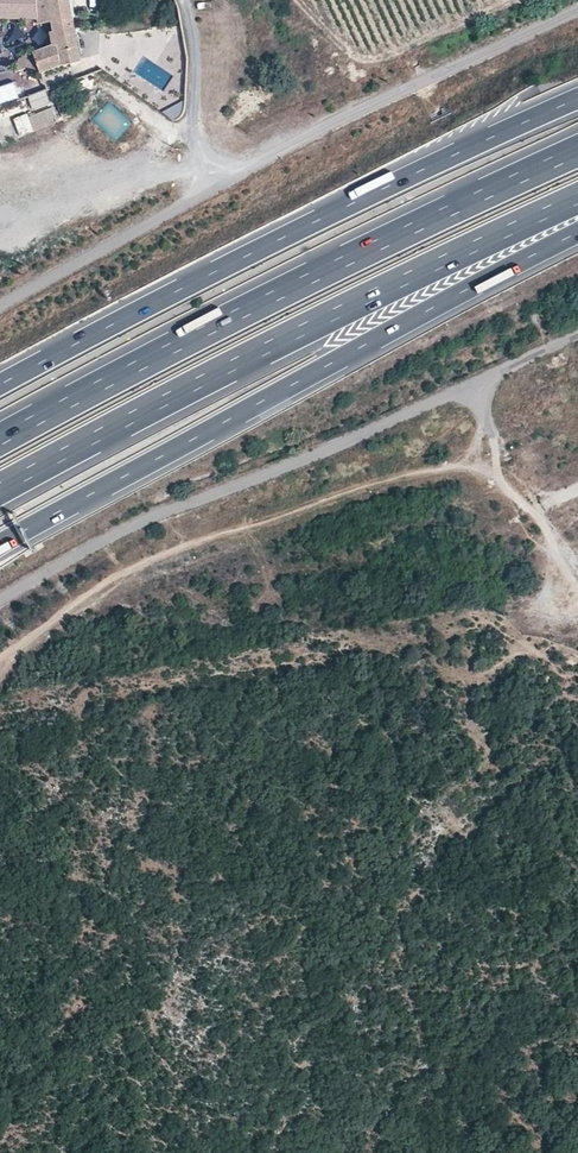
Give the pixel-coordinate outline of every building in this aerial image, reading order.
[(38,19),(39,24),(53,22),(55,31),(51,32),(54,46),(19,59),(17,65),(19,71),(29,68),(31,74),(32,75),(34,76),(63,65),(81,61),(69,0),(0,0),(0,19),(38,19)] [(20,100),(16,84),(0,88),(0,105),(20,100)] [(71,114),(66,100),(57,103),(62,117),(71,114)] [(111,101),(93,119),(115,142),(133,124),(111,101)] [(183,106),(183,101),(162,112),(172,120),(176,119),(180,116),(183,111),(183,106)] [(52,108),(29,117),(35,131),(58,122),(52,108)] [(1,141),(29,130),(23,114),(0,122),(0,138),(1,141)] [(264,415),(285,403),(281,396),(260,408),(264,415)] [(243,427),(262,417),(258,409),(238,420),(243,427)]
